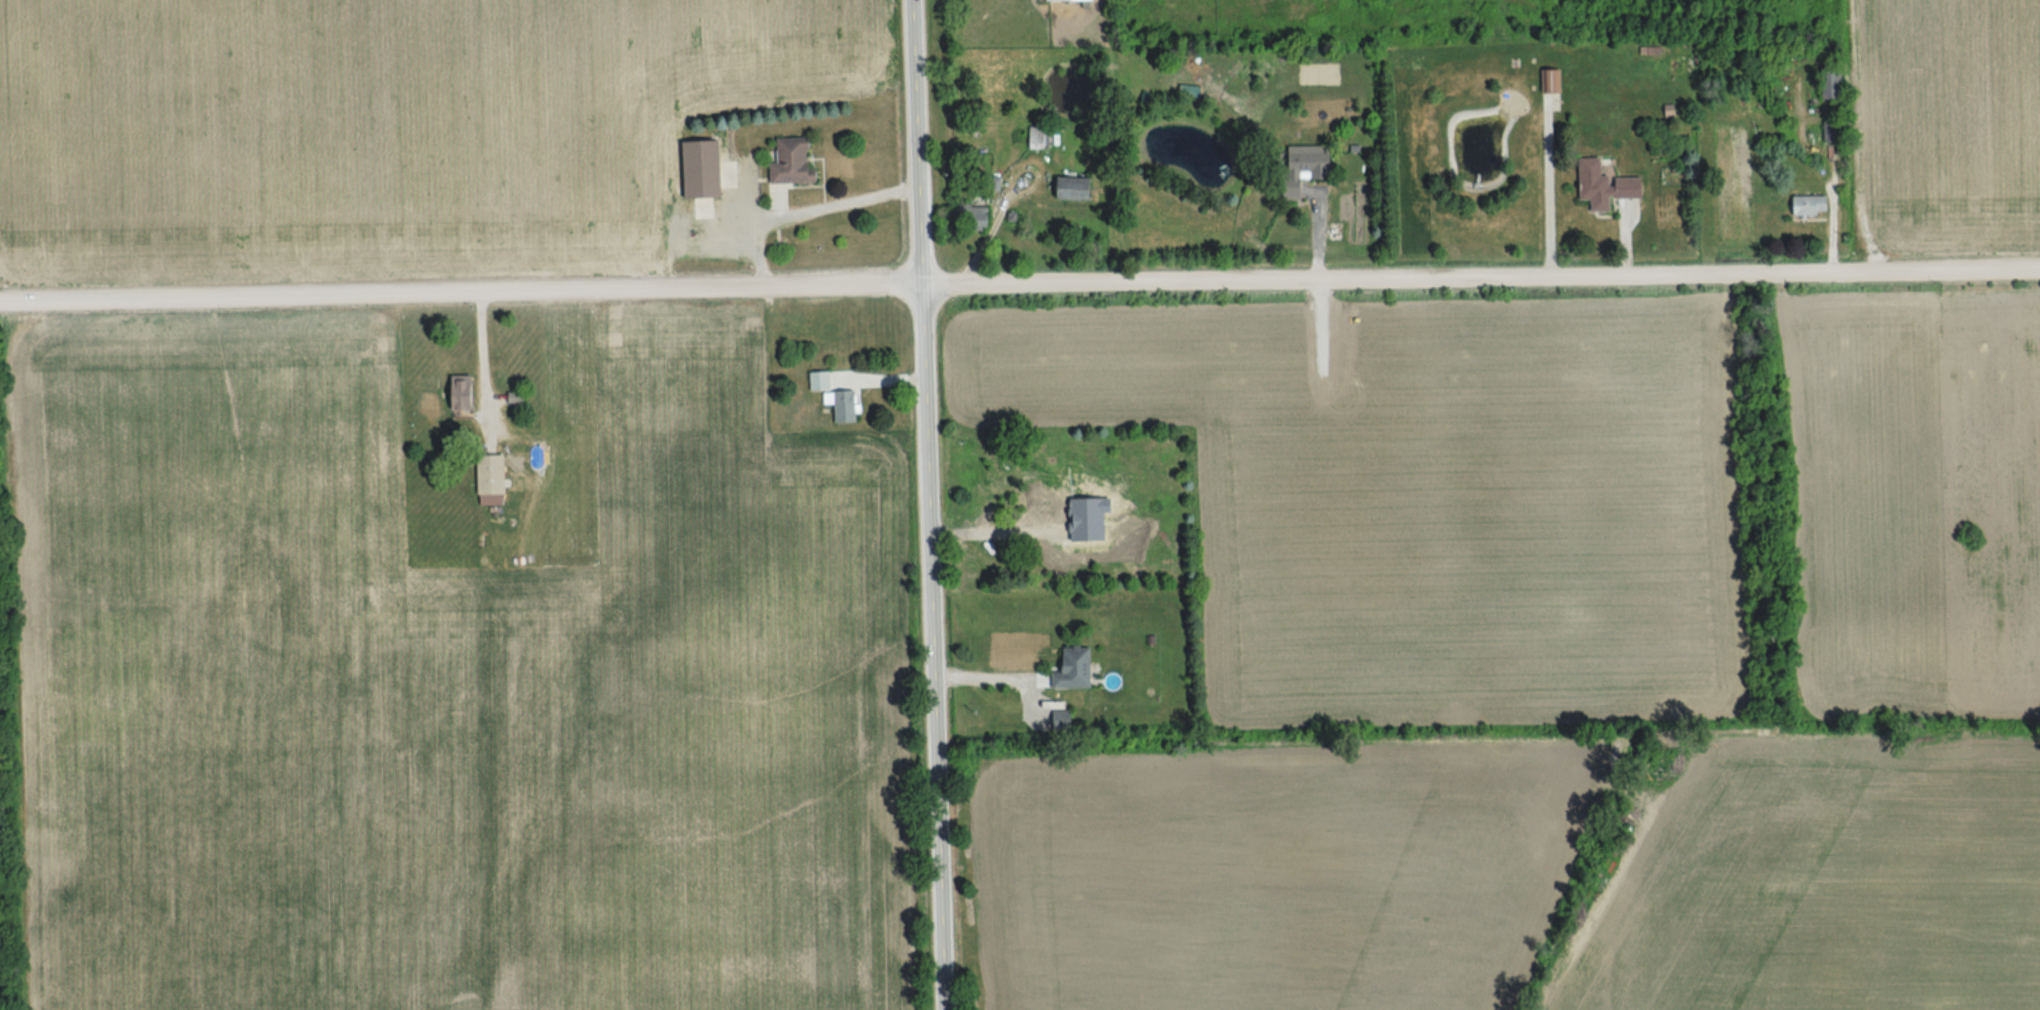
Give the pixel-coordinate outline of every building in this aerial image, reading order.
[(1832,70),(1817,70),(1817,100),(1832,100),(1832,70)] [(1050,126),(1030,126),(1030,149),(1050,149),(1050,126)] [(727,196),(726,140),(689,140),(690,197),(727,196)] [(774,185),(822,184),(822,170),(813,170),(813,142),(785,142),(785,162),(774,162),(774,185)] [(1338,179),(1339,146),(1296,145),(1296,178),(1338,179)] [(1616,197),(1649,197),(1649,176),(1607,176),(1607,158),(1584,158),(1584,200),(1597,200),(1597,212),(1616,211),(1616,197)] [(1096,177),(1065,177),(1065,198),(1096,198),(1096,177)] [(1785,197),(1785,218),(1823,218),(1823,197),(1785,197)] [(907,373),(814,371),(814,390),(825,390),(825,405),(838,405),(837,422),(862,423),(863,387),(907,388),(907,373)] [(454,375),(454,410),(479,410),(479,375),(454,375)] [(509,454),(482,454),(482,506),(509,506),(509,454)]
